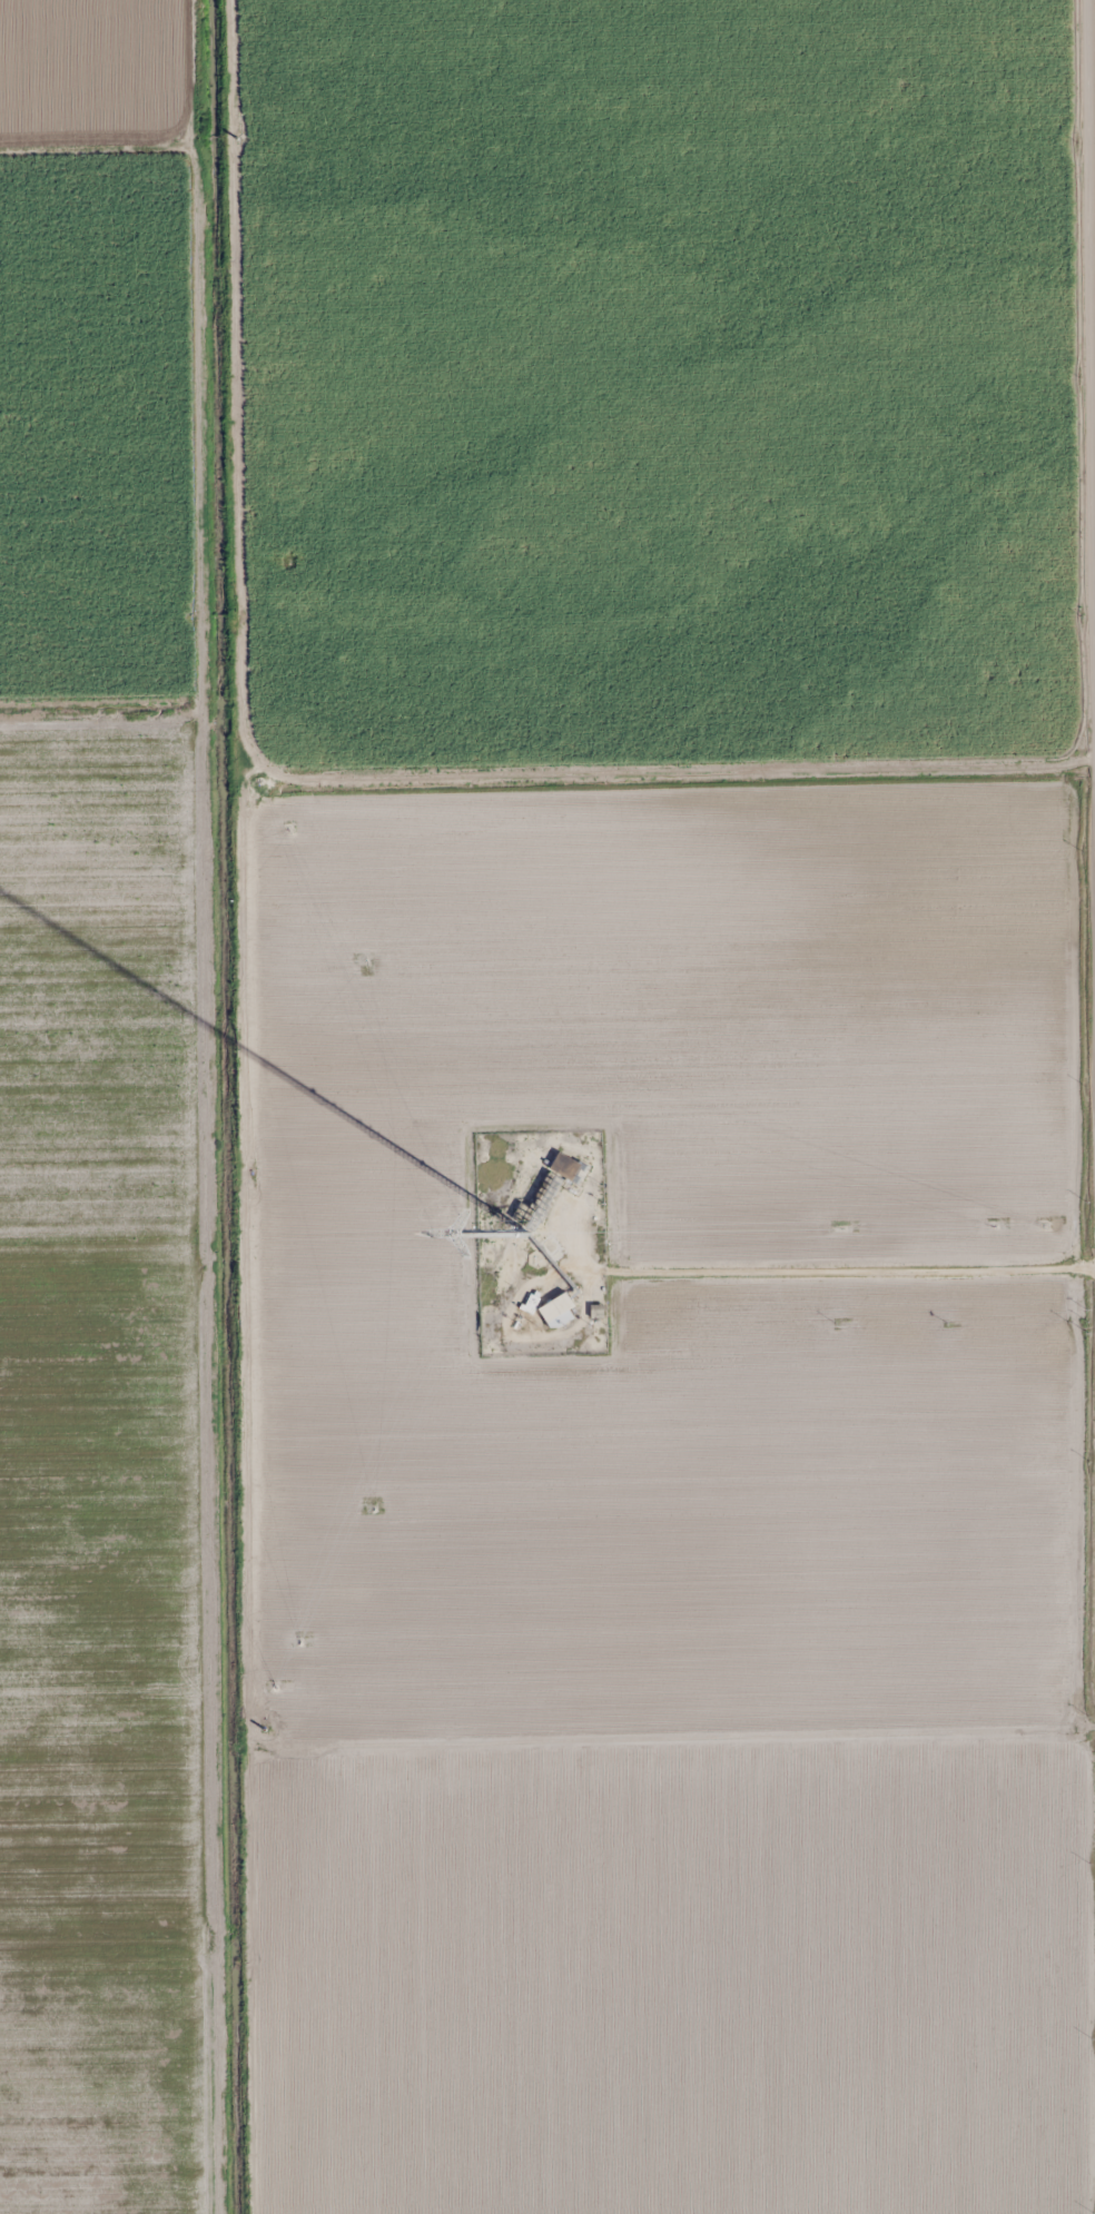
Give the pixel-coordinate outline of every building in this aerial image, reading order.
[(550,1167),(572,1183),(584,1167),(562,1150),(550,1167)] [(540,1306),(552,1330),(579,1316),(567,1292),(540,1306)]
